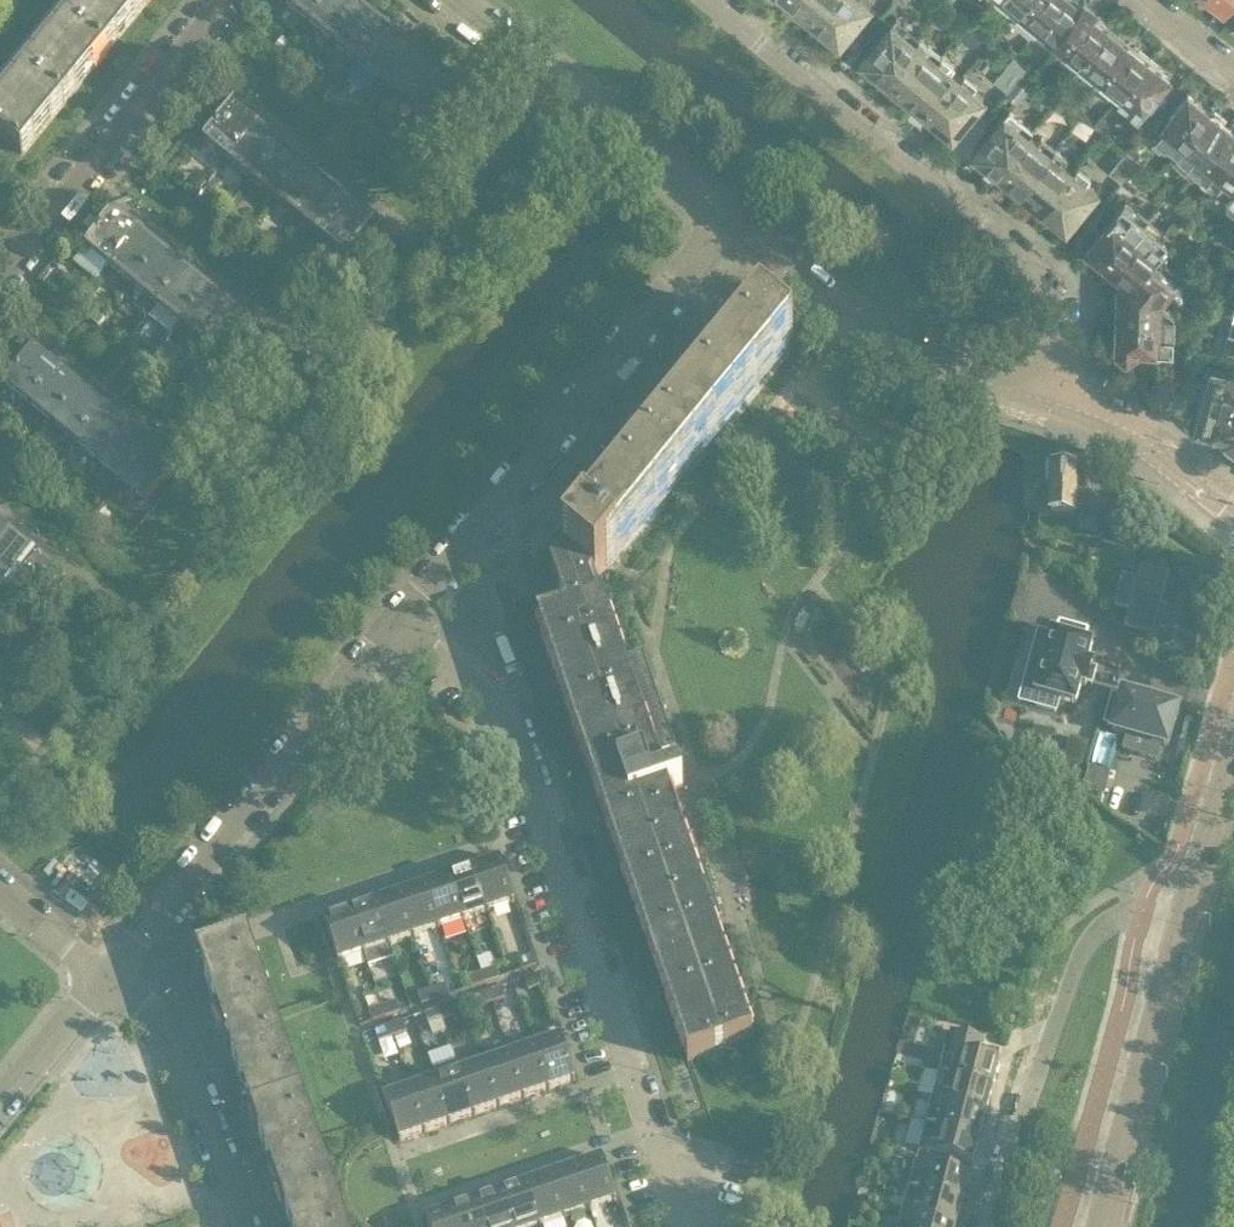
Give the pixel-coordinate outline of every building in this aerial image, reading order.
[(0,104),(0,140),(0,139),(22,157),(151,0),(85,0),(0,104)] [(309,24),(328,0),(288,0),(285,5),(309,24)] [(352,0),(328,0),(309,24),(332,44),(362,8),(352,0)] [(794,3),(795,4),(796,8),(802,13),(807,13),(816,21),(832,0),(796,0),(794,3)] [(816,21),(818,22),(818,26),(825,32),(829,31),(839,40),(871,0),(832,0),(816,21)] [(1014,12),(1024,0),(999,0),(1014,12)] [(1058,0),(1024,0),(1014,12),(1009,18),(1030,35),(1034,29),(1058,0)] [(1034,29),(1055,46),(1090,3),(1086,0),(1084,0),(1081,4),(1079,2),(1079,0),(1058,0),(1034,29)] [(1090,3),(1055,46),(1076,62),(1109,22),(1098,13),(1093,14),(1091,12),(1095,7),(1090,3)] [(385,27),(362,8),(332,44),(355,62),(385,27)] [(883,75),(884,77),(919,34),(896,15),(861,58),(872,66),(872,70),(879,76),(883,75)] [(1109,22),(1076,62),(1096,79),(1127,42),(1120,36),(1119,30),(1109,22)] [(970,23),(960,34),(974,46),(984,34),(970,23)] [(409,46),(385,27),(355,62),(379,82),(409,46)] [(919,34),(884,77),(894,85),(895,89),(901,94),(905,94),(907,95),(941,53),(919,34)] [(1134,48),(1127,42),(1096,79),(1117,96),(1150,56),(1140,47),(1134,48)] [(431,65),(409,46),(379,82),(402,101),(431,65)] [(941,53),(907,95),(909,96),(909,101),(916,106),(920,106),(930,114),(961,76),(960,75),(951,68),(955,64),(941,53)] [(1007,88),(1025,66),(1013,56),(995,78),(1007,88)] [(1150,56),(1117,96),(1138,113),(1169,76),(1161,70),(1161,64),(1150,56)] [(456,85),(431,65),(402,101),(426,121),(456,85)] [(1033,73),(1025,66),(1007,88),(1004,92),(1017,102),(1038,76),(1033,73)] [(961,76),(930,114),(931,115),(931,119),(938,124),(942,124),(952,132),(983,95),(974,87),(977,82),(964,71),(960,75),(961,76)] [(1151,136),(1172,153),(1209,108),(1188,91),(1151,136)] [(204,142),(228,161),(257,126),(233,106),(204,142)] [(996,168),(998,170),(1029,132),(1033,127),(1009,108),(975,151),(985,159),(985,163),(992,169),(996,168)] [(1209,108),(1172,153),(1192,170),(1229,125),(1222,119),(1221,114),(1215,108),(1209,109),(1209,108)] [(1192,170),(1213,187),(1233,161),(1233,129),(1229,125),(1192,170)] [(280,145),(257,126),(228,161),(251,180),(280,145)] [(1029,132),(998,170),(1007,178),(1008,181),(1014,187),(1019,186),(1020,188),(1055,145),(1041,134),(1037,139),(1029,132)] [(405,139),(394,153),(403,161),(415,146),(405,139)] [(303,164),(280,145),(251,180),(274,199),(303,164)] [(1055,145),(1020,188),(1022,189),(1022,193),(1029,199),(1033,198),(1042,206),(1073,168),(1064,161),(1068,156),(1055,145)] [(1128,149),(1111,170),(1121,178),(1138,157),(1128,149)] [(1213,187),(1233,204),(1233,161),(1213,187)] [(1077,163),(1073,168),(1042,206),(1045,207),(1045,212),(1051,217),(1055,217),(1066,225),(1097,187),(1087,179),(1090,174),(1077,163)] [(327,183),(303,164),(274,199),(298,219),(327,183)] [(188,187),(199,196),(211,182),(200,173),(188,187)] [(350,202),(327,183),(298,219),(320,237),(350,202)] [(1109,218),(1090,241),(1086,246),(1110,265),(1148,217),(1125,198),(1109,218)] [(386,242),(369,229),(375,222),(350,202),(320,237),(362,271),(386,242)] [(86,248),(110,268),(139,232),(115,212),(86,248)] [(1148,217),(1110,265),(1123,276),(1119,281),(1119,287),(1129,287),(1155,255),(1171,236),(1148,217)] [(162,251),(139,232),(110,268),(133,287),(162,251)] [(186,270),(162,251),(133,287),(156,306),(186,270)] [(1129,287),(1119,287),(1118,315),(1148,316),(1148,310),(1158,298),(1178,274),(1155,255),(1129,287)] [(209,290),(186,270),(156,306),(180,326),(209,290)] [(1224,307),(1233,309),(1233,279),(1232,278),(1224,307)] [(232,309),(209,290),(180,326),(203,345),(232,309)] [(1148,316),(1118,315),(1117,348),(1126,356),(1136,349),(1136,347),(1173,348),(1174,310),(1158,298),(1148,310),(1148,316)] [(1224,307),(1217,336),(1233,340),(1233,309),(1224,307)] [(256,328),(232,309),(203,345),(227,364),(256,328)] [(596,584),(610,567),(793,343),(760,316),(582,533),(574,526),(557,548),(565,554),(563,557),(564,558),(551,573),(560,599),(537,606),(542,622),(537,624),(539,627),(598,799),(596,800),(606,829),(608,828),(687,1060),(686,1060),(687,1063),(753,1041),(752,1038),(750,1038),(711,922),(722,918),(693,834),(683,838),(668,794),(683,789),(678,776),(664,781),(655,756),(676,749),(643,653),(622,661),(603,605),(604,604),(603,601),(595,604),(589,588),(594,582),(596,584)] [(4,385),(29,405),(58,370),(34,350),(4,385)] [(1232,370),(1208,364),(1195,411),(1200,413),(1197,425),(1226,433),(1225,436),(1233,444),(1233,370),(1232,370)] [(82,389),(58,370),(29,405),(52,424),(82,389)] [(105,408),(82,389),(52,424),(76,444),(105,408)] [(128,427),(105,408),(76,444),(99,463),(128,427)] [(152,447),(128,427),(99,463),(123,482),(152,447)] [(176,466),(152,447),(123,482),(146,502),(176,466)] [(1083,491),(1084,468),(1047,466),(1046,488),(1052,488),(1051,512),(1074,513),(1074,491),(1083,491)] [(1107,523),(1103,538),(1102,541),(1120,546),(1125,527),(1107,523)] [(0,526),(0,546),(10,534),(0,526)] [(10,534),(0,546),(0,585),(4,588),(33,552),(10,534)] [(57,572),(33,552),(4,588),(28,608),(57,572)] [(1132,611),(1128,628),(1153,635),(1150,644),(1159,646),(1158,650),(1186,658),(1188,652),(1193,653),(1198,637),(1192,635),(1197,617),(1161,607),(1168,577),(1142,570),(1139,582),(1124,578),(1117,607),(1132,611)] [(1092,665),(1087,663),(1093,644),(1085,642),(1088,630),(1060,622),(1056,634),(1051,632),(1051,634),(1050,635),(1038,631),(1032,651),(1045,655),(1034,694),(1041,696),(1038,708),(1057,714),(1060,701),(1076,705),(1081,686),(1086,687),(1086,684),(1091,667),(1092,665)] [(1167,747),(1178,708),(1173,707),(1122,693),(1121,697),(1112,694),(1112,695),(1104,724),(1113,727),(1112,732),(1167,747)] [(1046,752),(1051,732),(1031,726),(1025,746),(1046,752)] [(1064,777),(1078,781),(1082,767),(1068,763),(1064,777)] [(515,905),(499,859),(497,860),(498,862),(475,869),(474,868),(473,868),(489,914),(490,913),(489,912),(512,904),(513,905),(515,905)] [(489,914),(473,868),(472,869),(473,870),(450,878),(449,876),(448,877),(464,922),(465,922),(465,920),(487,912),(488,914),(489,914)] [(464,922),(448,877),(448,878),(425,886),(425,885),(424,885),(439,931),(440,930),(440,929),(463,921),(463,923),(464,922)] [(439,931),(424,885),(423,885),(423,887),(401,895),(400,893),(399,894),(415,939),(416,939),(415,937),(438,929),(438,931),(439,931)] [(415,939),(399,894),(398,894),(399,895),(376,903),(375,902),(374,902),(390,947),(391,947),(390,946),(413,938),(414,939),(415,939)] [(390,947),(374,902),(373,902),(374,904),(351,912),(351,910),(350,910),(365,956),(366,955),(366,954),(388,946),(389,948),(390,947)] [(365,956),(350,910),(349,911),(349,912),(326,920),(326,919),(324,919),(339,965),(341,964),(341,963),(364,955),(364,956),(365,956)] [(197,954),(224,1035),(275,1018),(248,937),(197,954)] [(536,967),(532,955),(518,960),(522,972),(536,967)] [(499,980),(495,968),(482,973),(485,984),(499,980)] [(485,984),(482,973),(468,978),(472,989),(485,984)] [(543,986),(539,975),(525,980),(529,991),(543,986)] [(450,996),(446,985),(432,990),(436,1001),(450,996)] [(506,999),(502,988),(488,992),(492,1004),(506,999)] [(436,1001),(432,990),(418,994),(422,1006),(436,1001)] [(492,1004),(488,992),(474,997),(478,1008),(492,1004)] [(400,1013),(396,1002),(382,1006),(386,1018),(400,1013)] [(456,1016),(452,1004),(438,1009),(442,1021),(456,1016)] [(386,1018),(382,1006),(369,1011),(373,1022),(386,1018)] [(442,1021),(438,1009),(425,1014),(429,1025),(442,1021)] [(275,1018),(224,1035),(251,1114),(302,1096),(275,1018)] [(407,1033),(403,1021),(389,1026),(393,1037),(407,1033)] [(393,1037),(389,1026),(375,1031),(379,1042),(393,1037)] [(575,1082),(557,1029),(531,1038),(550,1091),(551,1091),(550,1089),(573,1082),(573,1083),(575,1082)] [(950,1031),(946,1048),(939,1074),(993,1088),(999,1063),(979,1057),(983,1040),(950,1031)] [(550,1091),(531,1038),(507,1047),(525,1100),(526,1099),(525,1098),(548,1090),(549,1092),(550,1091)] [(525,1100),(507,1047),(482,1055),(500,1108),(501,1108),(501,1106),(523,1099),(524,1100),(525,1100)] [(500,1108),(482,1055),(457,1064),(475,1117),(476,1116),(476,1115),(499,1107),(499,1109),(500,1108)] [(475,1117),(457,1064),(432,1072),(451,1125),(452,1125),(451,1123),(474,1116),(474,1117),(475,1117)] [(451,1125),(432,1072),(408,1081),(426,1134),(427,1133),(426,1132),(449,1124),(450,1125),(451,1125)] [(993,1088),(939,1074),(932,1100),(986,1114),(993,1088)] [(426,1134),(408,1081),(382,1089),(400,1142),(402,1142),(402,1140),(424,1133),(425,1134),(426,1134)] [(302,1096),(251,1114),(278,1192),(301,1185),(329,1175),(302,1096)] [(986,1114),(932,1100),(926,1125),(979,1139),(986,1114)] [(979,1139),(926,1125),(919,1151),(972,1165),(979,1139)] [(617,1203),(601,1157),(599,1158),(599,1160),(577,1167),(576,1166),(575,1166),(591,1212),(592,1211),(591,1210),(610,1203),(614,1202),(614,1204),(617,1203)] [(916,1162),(909,1189),(962,1203),(969,1177),(916,1162)] [(591,1212),(575,1166),(574,1167),(575,1168),(552,1176),(551,1174),(550,1175),(566,1220),(567,1220),(566,1218),(589,1210),(590,1212),(591,1212)] [(301,1185),(278,1192),(290,1226),(347,1226),(329,1175),(301,1185)] [(550,1175),(549,1175),(550,1176),(527,1184),(527,1183),(526,1183),(541,1226),(542,1226),(564,1219),(565,1220),(566,1220),(550,1175)] [(526,1183),(525,1183),(525,1185),(502,1193),(502,1191),(501,1192),(513,1226),(541,1226),(526,1183)] [(909,1189),(902,1214),(952,1226),(956,1226),(962,1203),(909,1189)] [(501,1192),(500,1192),(500,1193),(478,1201),(477,1200),(476,1200),(485,1226),(513,1226),(501,1192)] [(476,1200),(475,1200),(476,1202),(453,1210),(452,1208),(451,1208),(458,1226),(485,1226),(476,1200)] [(451,1208),(450,1209),(451,1210),(428,1218),(428,1217),(426,1217),(429,1226),(458,1226),(451,1208)] [(902,1214),(898,1226),(952,1226),(902,1214)]
